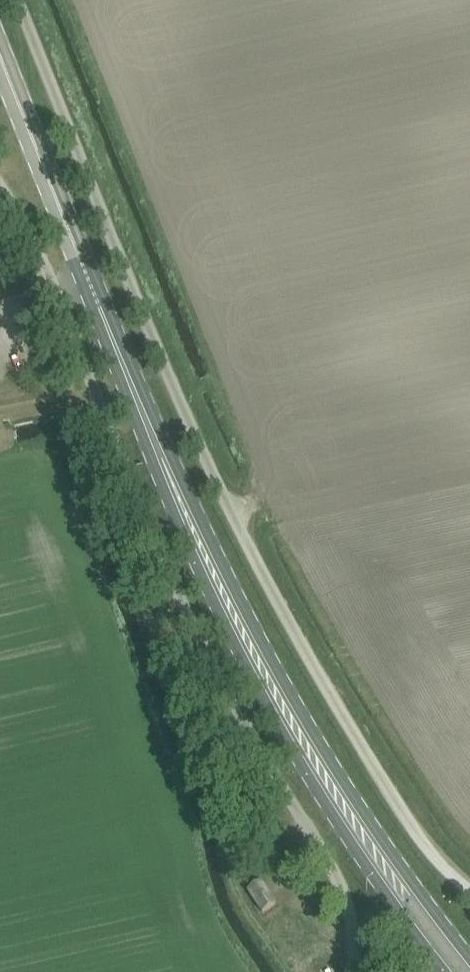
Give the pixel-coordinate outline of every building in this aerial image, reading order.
[(248,891),(263,913),(276,904),(261,882),(248,891)]
